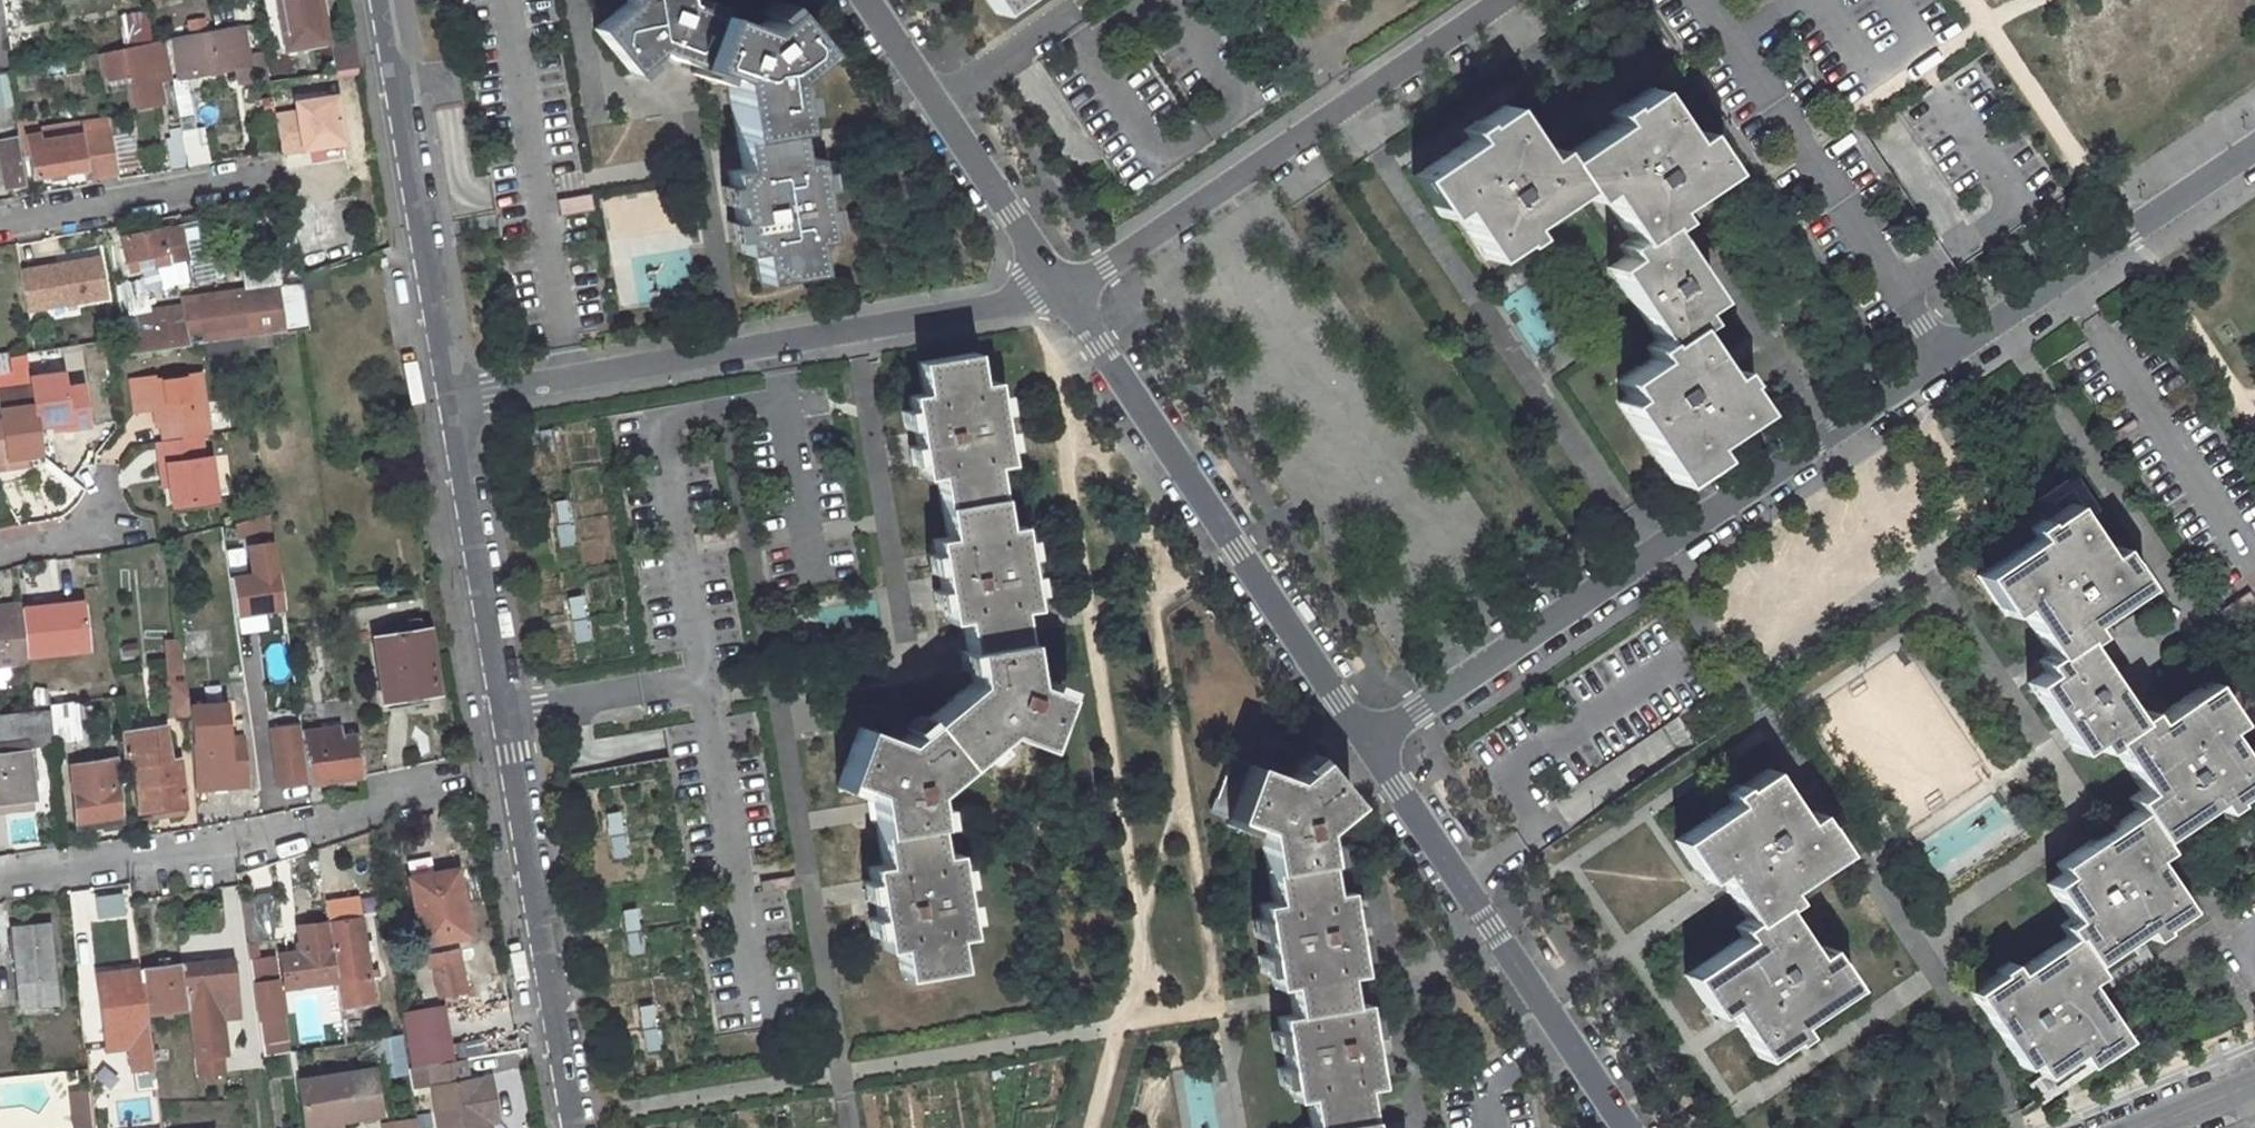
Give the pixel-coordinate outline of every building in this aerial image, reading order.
[(321,0),(277,0),(286,52),(329,45),(321,0)] [(627,4),(595,31),(629,71),(654,52),(726,81),(741,168),(727,171),(741,254),(756,252),(760,284),(817,274),(812,242),(825,240),(812,156),(797,158),(784,79),(817,52),(782,8),(756,29),(684,0),(626,0),(627,4)] [(1038,22),(1070,0),(1021,0),(1038,22)] [(203,19),(179,23),(181,36),(205,32),(203,19)] [(181,36),(172,39),(180,77),(233,67),(236,66),(236,64),(250,61),(249,52),(243,24),(205,32),(181,36)] [(354,31),(333,35),(339,70),(360,67),(354,31)] [(156,78),(154,68),(167,66),(162,40),(96,53),(101,79),(132,72),(133,81),(156,78)] [(268,76),(264,49),(249,52),(250,61),(236,64),(236,66),(233,67),(237,82),(268,76)] [(8,75),(0,77),(0,100),(1,103),(15,100),(8,75)] [(179,117),(194,115),(191,81),(176,82),(179,117)] [(1631,400),(1621,407),(1674,488),(1715,463),(1707,450),(1759,417),(1741,389),(1744,387),(1735,374),(1725,381),(1695,333),(1706,326),(1700,315),(1717,304),(1670,231),(1683,224),(1675,213),(1732,176),(1706,136),(1694,144),(1661,92),(1633,110),(1632,107),(1618,116),(1624,126),(1568,161),(1560,150),(1548,158),(1514,107),(1486,124),(1485,121),(1472,130),(1478,140),(1421,176),(1447,216),(1459,209),(1492,261),(1520,243),(1522,245),(1535,238),(1529,228),(1585,192),(1593,204),(1605,195),(1636,243),(1624,250),(1631,261),(1614,272),(1661,345),(1649,352),(1657,363),(1621,385),(1631,400)] [(297,110),(275,114),(281,151),(344,141),(336,94),(295,101),(297,110)] [(110,129),(118,170),(129,169),(121,127),(110,129)] [(119,173),(118,170),(110,129),(69,136),(69,139),(41,144),(39,135),(22,138),(25,156),(31,156),(35,178),(87,169),(89,178),(119,173)] [(190,167),(210,163),(205,132),(184,135),(189,159),(190,167)] [(189,159),(184,135),(167,139),(172,162),(189,159)] [(0,143),(0,145),(4,164),(22,160),(19,139),(0,143)] [(22,160),(4,164),(8,188),(27,185),(22,160)] [(585,192),(556,196),(559,213),(588,208),(585,192)] [(188,260),(181,226),(123,237),(127,261),(164,254),(166,261),(170,260),(171,263),(188,260)] [(59,265),(22,271),(29,310),(107,297),(100,258),(67,264),(68,270),(60,272),(59,265)] [(67,264),(59,265),(60,272),(68,270),(67,264)] [(1528,286),(1503,299),(1533,355),(1558,342),(1528,286)] [(187,324),(185,308),(137,316),(140,331),(124,333),(128,356),(192,346),(189,332),(195,331),(194,322),(187,324)] [(948,535),(934,537),(937,551),(930,552),(933,571),(940,570),(943,587),(936,588),(939,607),(946,605),(949,620),(962,617),(966,636),(973,683),(926,721),(922,715),(907,727),(911,733),(901,741),(871,730),(861,726),(840,780),(838,787),(856,794),(858,787),(871,791),(883,866),(869,869),(872,883),(865,885),(868,903),(875,902),(878,919),(871,921),(874,939),(881,938),(883,951),(897,949),(902,980),(959,969),(954,939),(968,936),(965,923),(972,921),(969,902),(962,903),(959,886),(966,885),(963,866),(956,868),(954,854),(940,856),(930,792),(978,754),(982,760),(997,748),(993,742),(1003,734),(1043,748),(1062,695),(1065,688),(1047,681),(1044,688),(1032,683),(1022,626),(1019,608),(1033,606),(1031,592),(1038,591),(1035,571),(1027,573),(1024,555),(1031,555),(1028,536),(1021,537),(1019,523),(1006,526),(995,463),(1008,461),(1006,447),(1013,446),(1010,427),(1003,428),(1000,411),(1007,410),(1004,391),(997,392),(995,378),(981,380),(976,352),(919,361),(924,390),(910,393),(912,407),(905,407),(908,427),(916,425),(918,442),(911,444),(914,462),(922,461),(924,475),(938,472),(948,535)] [(10,357),(11,372),(13,383),(35,380),(31,354),(10,357)] [(57,425),(69,424),(70,431),(76,430),(95,428),(89,390),(71,392),(68,375),(35,380),(42,427),(57,425)] [(133,382),(138,416),(162,413),(167,445),(202,439),(211,439),(202,378),(159,385),(158,379),(133,382)] [(46,456),(42,427),(40,417),(38,406),(4,412),(11,461),(46,456)] [(58,432),(70,431),(69,424),(57,425),(58,432)] [(168,469),(171,488),(175,511),(218,504),(212,462),(205,463),(202,439),(167,445),(159,445),(162,470),(168,469)] [(168,469),(162,470),(165,490),(171,488),(168,469)] [(2154,929),(2181,910),(2147,860),(2159,851),(2152,840),(2206,803),(2213,812),(2226,803),(2224,801),(2252,782),(2218,731),(2230,723),(2202,683),(2146,721),(2139,710),(2127,718),(2077,645),(2089,636),(2082,625),(2138,588),(2110,547),(2097,556),(2076,525),(2089,515),(2067,482),(2027,510),(2034,521),(2021,530),(2027,540),(1971,578),(1998,618),(2011,609),(2043,657),(2031,664),(2038,674),(2022,685),(2068,754),(2085,743),(2092,753),(2103,745),(2135,792),(2123,800),(2130,811),(2050,866),(2057,876),(2042,886),(2065,920),(2055,927),(2063,938),(2011,973),(2004,964),(1991,972),(1993,975),(1965,993),(2016,1069),(2026,1063),(2037,1079),(2071,1056),(2080,1068),(2092,1059),(2120,1040),(2081,984),(2094,975),(2086,964),(2136,930),(2142,940),(2155,931),(2154,929)] [(569,503),(557,505),(563,547),(576,545),(569,503)] [(2023,506),(1995,525),(2005,541),(2021,530),(2034,521),(2027,510),(2023,506)] [(238,537),(272,532),(269,515),(236,524),(238,537)] [(282,608),(273,543),(249,546),(253,575),(233,578),(238,614),(282,608)] [(234,573),(250,569),(244,548),(228,552),(234,573)] [(587,594),(568,595),(571,639),(591,637),(587,594)] [(2245,594),(2215,614),(2221,624),(2251,604),(2245,594)] [(26,662),(26,656),(21,609),(21,603),(0,606),(0,664),(26,662)] [(61,604),(21,609),(26,656),(89,650),(84,606),(61,608),(61,604)] [(377,638),(387,709),(430,703),(430,708),(439,706),(428,630),(377,638)] [(187,710),(184,677),(164,679),(169,716),(187,714),(187,710)] [(52,705),(56,738),(56,746),(81,743),(76,702),(52,705)] [(52,705),(31,708),(0,712),(0,745),(28,741),(56,738),(52,705)] [(187,714),(194,789),(249,784),(243,738),(228,740),(223,707),(187,710),(187,714)] [(277,789),(307,784),(301,742),(299,724),(268,728),(277,789)] [(142,811),(185,806),(179,763),(169,763),(164,728),(122,733),(126,762),(126,770),(137,769),(142,811)] [(301,742),(307,784),(364,776),(357,734),(342,736),(341,728),(324,730),(326,739),(301,742)] [(35,798),(28,741),(0,745),(0,802),(35,798)] [(114,750),(70,755),(78,821),(121,815),(118,786),(128,785),(126,770),(126,762),(116,763),(114,750)] [(1344,974),(1357,972),(1355,958),(1362,957),(1359,937),(1351,938),(1349,922),(1356,921),(1353,901),(1345,903),(1343,889),(1329,891),(1324,861),(1332,860),(1328,840),(1321,842),(1319,829),(1350,801),(1310,752),(1295,764),(1299,770),(1289,779),(1249,764),(1230,757),(1210,810),(1229,817),(1226,824),(1244,831),(1247,824),(1260,829),(1271,901),(1257,904),(1260,917),(1253,919),(1256,938),(1263,937),(1266,954),(1259,955),(1262,974),(1269,973),(1272,986),(1285,984),(1288,1001),(1290,1015),(1277,1017),(1279,1030),(1272,1032),(1275,1052),(1282,1050),(1285,1067),(1278,1068),(1281,1087),(1288,1086),(1291,1100),(1305,1098),(1310,1127),(1370,1127),(1363,1088),(1377,1086),(1374,1071),(1381,1071),(1378,1051),(1371,1052),(1368,1035),(1375,1034),(1372,1015),(1365,1016),(1362,1002),(1349,1005),(1346,990),(1344,974)] [(1736,935),(1679,973),(1707,1014),(1719,1006),(1754,1057),(1781,1039),(1783,1042),(1796,1033),(1789,1024),(1846,986),(1819,944),(1806,953),(1774,906),(1786,898),(1779,889),(1836,850),(1809,809),(1796,818),(1762,767),(1734,785),(1732,782),(1720,790),(1726,800),(1669,839),(1697,879),(1710,870),(1741,917),(1730,924),(1736,935)] [(0,802),(0,813),(37,809),(35,798),(0,802)] [(611,856),(628,855),(625,809),(608,810),(611,856)] [(470,936),(457,870),(411,879),(423,945),(470,936)] [(240,898),(247,941),(274,937),(275,893),(240,898)] [(642,907),(625,908),(628,953),(645,952),(642,907)] [(328,923),(336,984),(366,980),(357,919),(328,923)] [(284,954),(288,991),(336,984),(328,923),(298,928),(301,951),(284,954)] [(48,924),(16,928),(21,981),(54,977),(48,924)] [(187,1010),(192,1057),(222,1054),(217,1020),(216,1008),(237,1005),(232,958),(181,965),(187,1010)] [(187,1010),(181,965),(141,970),(147,1015),(187,1010)] [(463,992),(459,969),(437,974),(441,995),(463,992)] [(147,1015),(141,970),(98,976),(108,1049),(131,1045),(134,1071),(154,1069),(147,1015)] [(253,989),(258,1019),(277,1016),(272,986),(253,989)] [(299,1004),(301,1017),(312,1016),(310,1003),(299,1004)] [(658,1003),(643,1004),(645,1048),(660,1048),(658,1003)] [(217,1020),(238,1017),(237,1005),(216,1008),(217,1020)] [(393,1073),(408,1074),(411,1037),(396,1035),(393,1073)] [(2080,1068),(2071,1056),(2037,1079),(2033,1083),(2040,1094),(2080,1068)] [(2095,1065),(2092,1059),(2080,1068),(2040,1094),(2033,1083),(2025,1088),(2036,1105),(2095,1065)] [(468,1084),(465,1060),(430,1065),(441,1127),(483,1127),(482,1126),(492,1125),(500,1124),(493,1080),(468,1084)] [(372,1072),(298,1083),(305,1127),(337,1123),(378,1116),(372,1072)] [(75,1127),(97,1126),(94,1087),(72,1089),(75,1127)] [(385,1122),(386,1127),(421,1127),(420,1117),(385,1122)]
